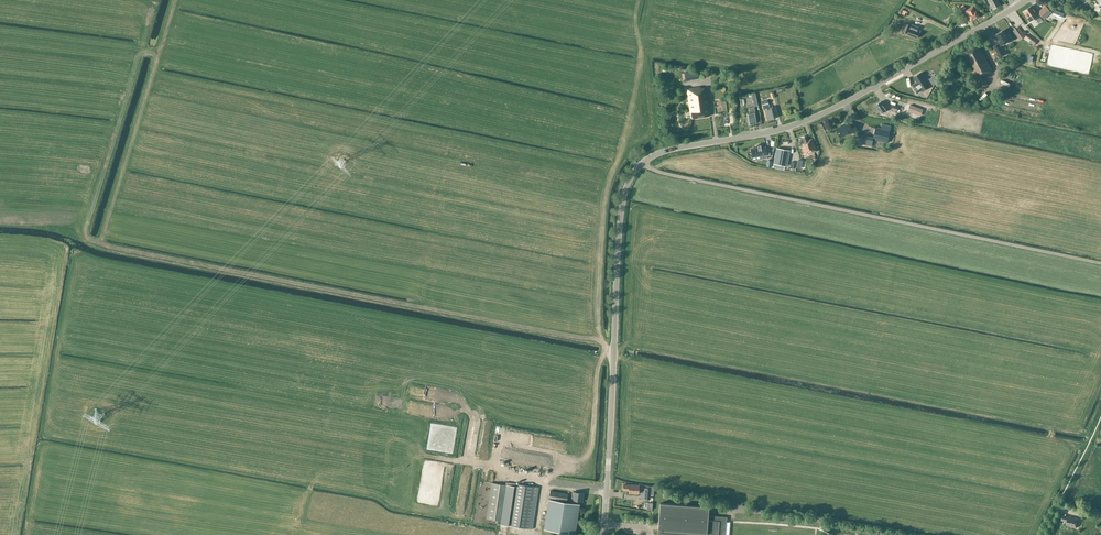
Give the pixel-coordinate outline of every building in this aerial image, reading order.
[(1000,5),(998,0),(988,0),(993,9),(1000,5)] [(1052,12),(1045,5),(1038,12),(1044,19),(1052,12)] [(1029,20),(1034,16),(1036,18),(1039,15),(1032,6),(1023,12),(1029,20)] [(972,21),(979,17),(976,10),(976,11),(973,7),(966,10),(969,14),(968,15),(972,21)] [(1064,14),(1055,10),(1052,15),(1062,19),(1064,14)] [(917,38),(920,32),(917,31),(919,27),(912,24),(911,25),(906,24),(903,31),(908,33),(907,34),(917,38)] [(1018,27),(1016,29),(1013,31),(1020,40),(1025,36),(1018,27)] [(1004,30),(995,35),(1001,46),(1010,41),(1004,30)] [(998,43),(993,46),(999,57),(1004,54),(998,43)] [(978,44),(963,52),(978,81),(979,86),(975,88),(978,93),(985,88),(984,87),(988,85),(984,77),(989,75),(988,73),(992,71),(978,44)] [(684,73),(685,81),(699,79),(698,70),(684,73)] [(924,77),(921,72),(913,77),(916,82),(912,85),(917,94),(921,91),(922,92),(930,87),(924,77)] [(932,87),(937,79),(934,74),(927,78),(932,87)] [(687,89),(691,119),(710,116),(706,88),(701,89),(701,87),(687,89)] [(774,118),(775,118),(772,107),(770,107),(769,104),(768,104),(767,100),(761,101),(763,109),(766,120),(771,119),(772,120),(774,119),(774,118)] [(887,110),(881,101),(875,106),(881,114),(887,110)] [(923,109),(910,104),(908,111),(921,116),(923,109)] [(749,108),(749,112),(746,113),(748,124),(757,123),(754,107),(749,108)] [(849,122),(836,128),(841,138),(850,133),(851,134),(858,131),(855,124),(851,125),(849,122)] [(876,127),(874,137),(862,135),(860,144),(872,146),(874,140),(888,143),(891,125),(883,124),(882,129),(876,127)] [(806,135),(801,137),(803,142),(799,144),(803,154),(807,153),(808,154),(817,151),(812,139),(808,140),(806,135)] [(758,144),(757,145),(756,145),(756,148),(750,149),(751,157),(762,155),(762,159),(767,158),(767,156),(770,155),(769,147),(766,148),(765,146),(762,147),(762,145),(761,145),(760,144),(758,144)] [(785,166),(788,150),(777,148),(774,164),(785,166)] [(544,450),(545,439),(507,434),(505,444),(544,450)] [(492,483),(487,518),(487,519),(498,521),(497,524),(532,529),(538,487),(506,482),(506,485),(492,483)] [(632,485),(623,485),(623,490),(629,491),(628,493),(638,494),(639,485),(632,485)] [(549,499),(566,502),(568,494),(550,491),(549,499)] [(571,503),(578,504),(579,501),(583,501),(584,494),(573,492),(571,503)] [(548,500),(544,529),(575,534),(579,505),(548,500)] [(727,517),(710,516),(711,507),(660,503),(658,530),(658,534),(725,534),(727,517)] [(1079,519),(1062,515),(1061,520),(1066,521),(1065,525),(1077,528),(1079,519)]
